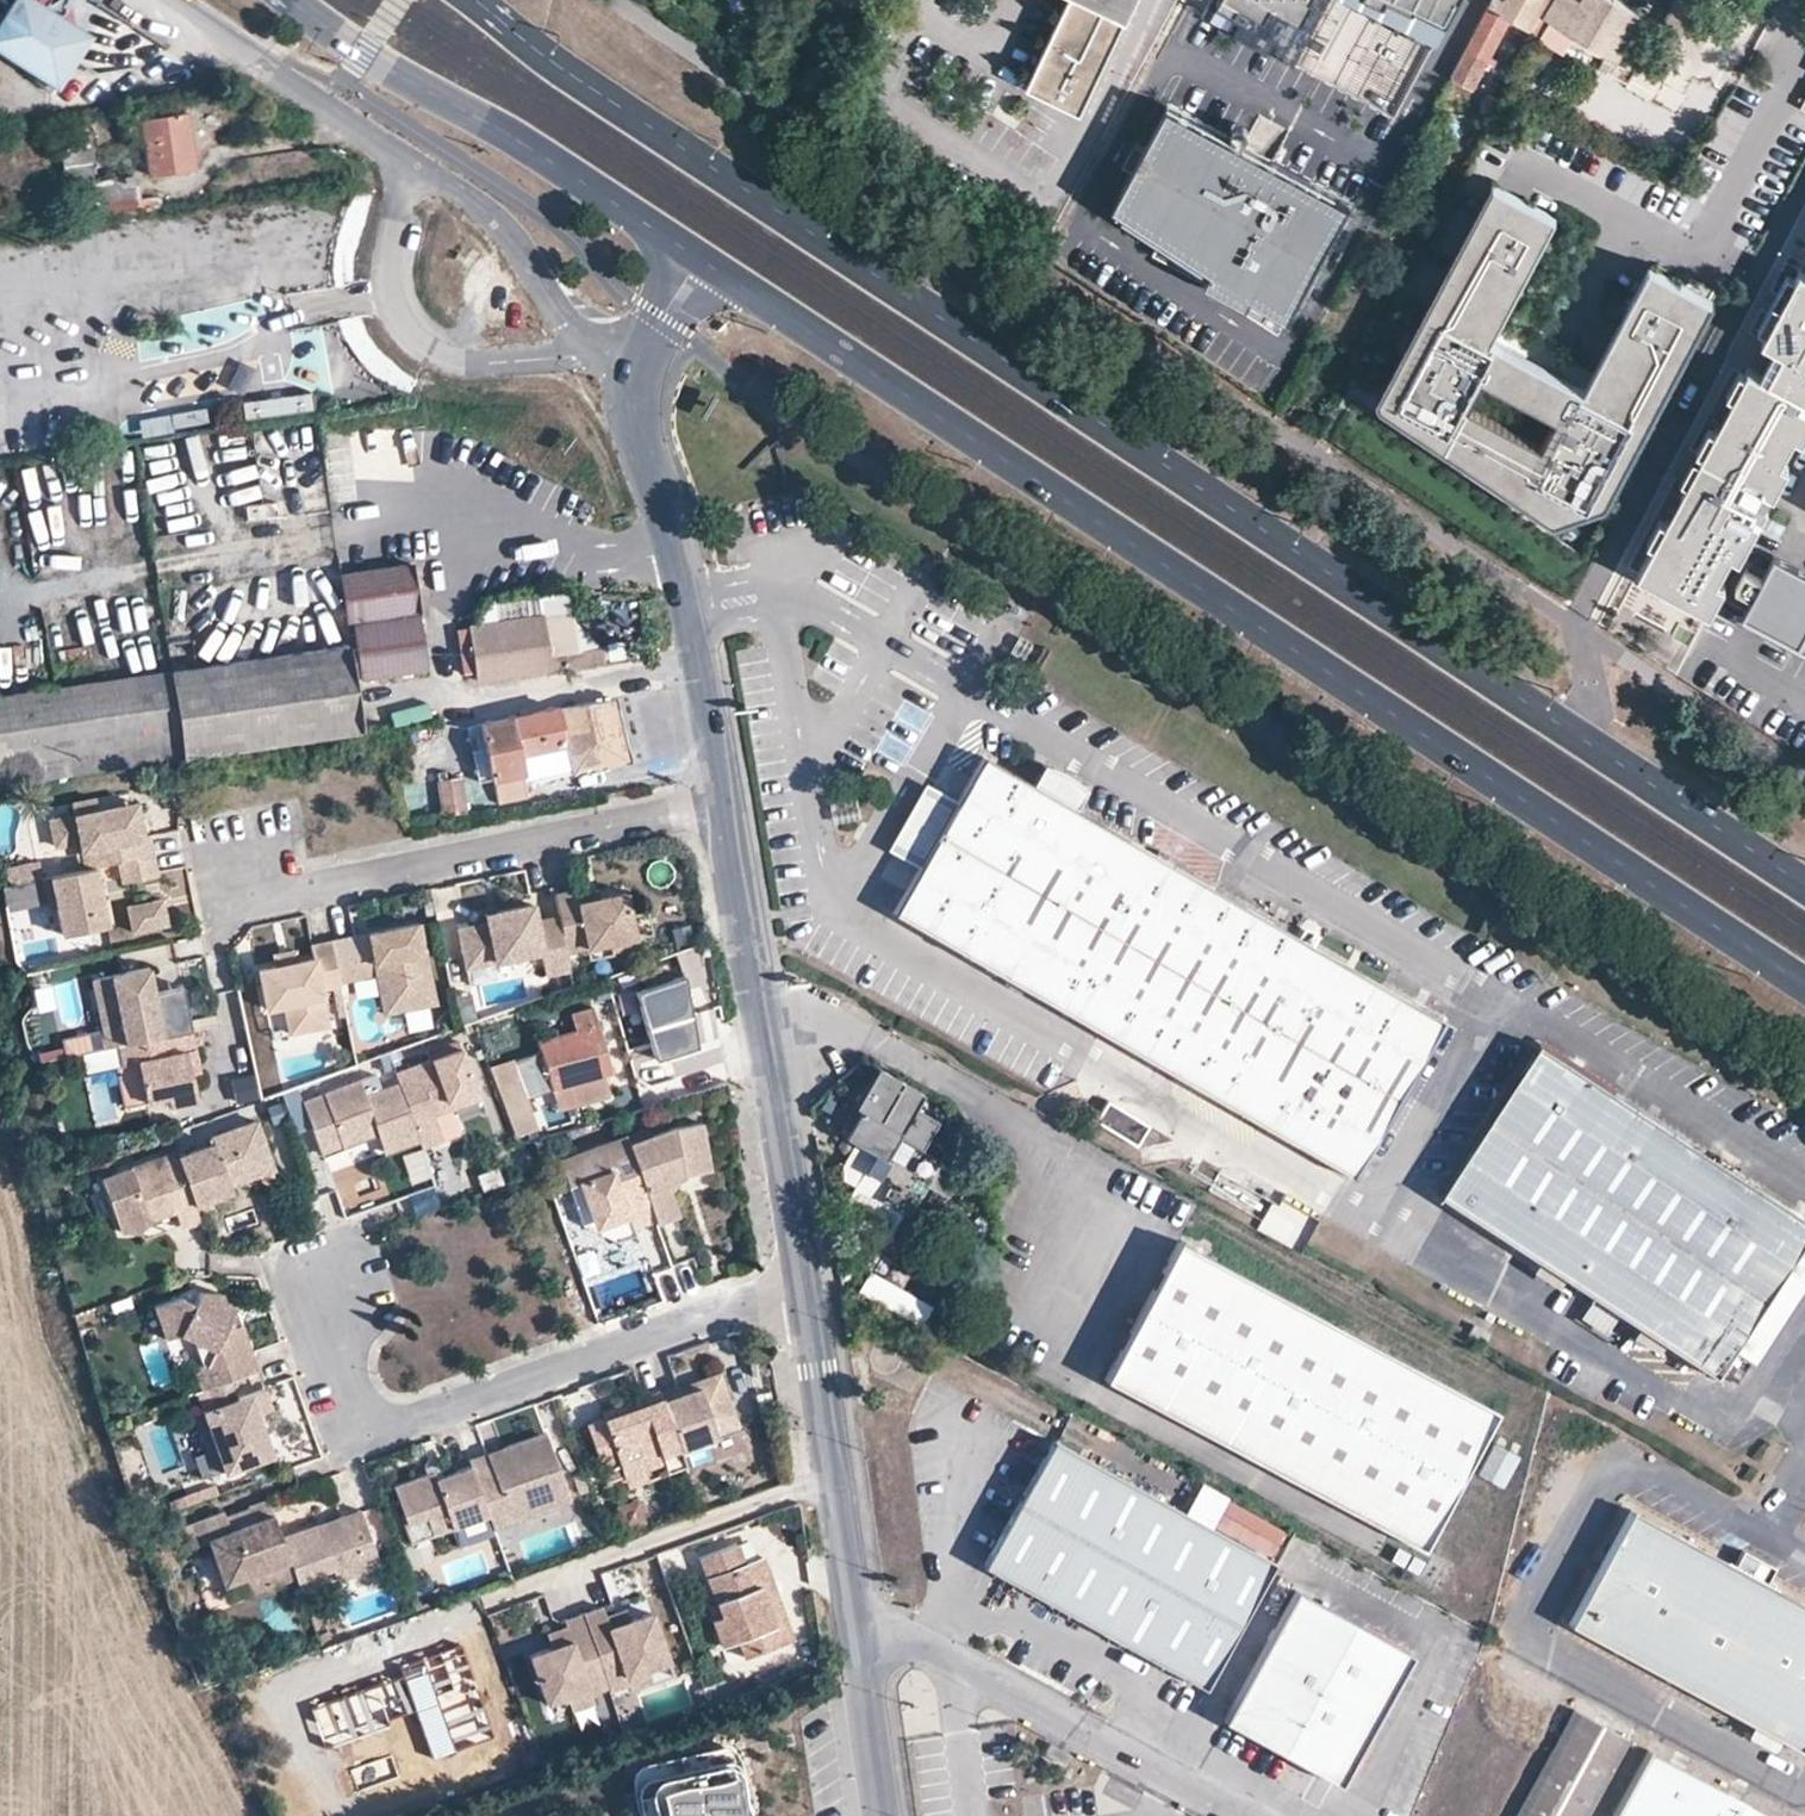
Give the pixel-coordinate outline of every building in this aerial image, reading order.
[(0,10),(0,43),(56,79),(82,36),(25,0),(7,0),(0,10)] [(1024,83),(1077,110),(1130,0),(1063,0),(1024,83)] [(1203,15),(1292,63),(1326,0),(1212,0),(1203,15)] [(1335,0),(1326,0),(1292,63),(1299,66),(1335,0)] [(1356,5),(1346,0),(1335,0),(1299,66),(1318,76),(1356,5)] [(1356,5),(1362,8),(1366,0),(1346,0),(1356,5)] [(1384,8),(1380,18),(1432,46),(1457,0),(1369,0),(1384,8)] [(1464,46),(1486,58),(1511,16),(1533,28),(1550,0),(1488,0),(1464,46)] [(1533,28),(1564,46),(1573,30),(1616,55),(1640,13),(1618,0),(1550,0),(1533,28)] [(1394,117),(1432,46),(1380,18),(1343,89),(1394,117)] [(1611,63),(1602,58),(1599,65),(1607,70),(1611,63)] [(188,110),(127,118),(129,139),(145,137),(152,174),(196,167),(188,110)] [(1298,315),(1353,212),(1171,115),(1117,216),(1169,244),(1221,272),(1209,294),(1251,316),(1262,295),(1298,315)] [(66,181),(77,226),(153,215),(150,195),(136,197),(131,171),(92,177),(83,133),(59,137),(66,181)] [(1556,213),(1493,179),(1364,414),(1581,534),(1711,299),(1649,264),(1582,386),(1489,335),(1556,213)] [(1221,272),(1169,244),(1117,216),(1209,294),(1221,272)] [(1759,373),(1804,398),(1804,273),(1797,269),(1793,277),(1764,331),(1760,339),(1773,346),(1759,373)] [(1756,327),(1764,331),(1793,277),(1785,272),(1756,327)] [(1298,315),(1262,295),(1251,316),(1287,336),(1298,315)] [(1636,572),(1709,611),(1724,583),(1716,578),(1730,552),(1738,556),(1766,503),(1756,497),(1761,488),(1771,494),(1787,464),(1779,460),(1793,433),(1801,438),(1804,430),(1804,398),(1759,373),(1746,367),(1636,572)] [(335,385),(264,395),(267,416),(344,405),(342,390),(337,391),(335,385)] [(1804,641),(1804,572),(1794,566),(1777,558),(1763,586),(1755,601),(1748,616),(1763,624),(1803,644),(1804,641)] [(410,562),(341,572),(347,619),(352,618),(362,676),(425,666),(415,599),(410,562)] [(1755,601),(1763,586),(1746,577),(1739,592),(1755,601)] [(567,591),(539,595),(542,614),(548,652),(575,648),(567,591)] [(548,652),(542,614),(454,627),(458,654),(471,653),(475,680),(551,668),(548,652)] [(360,728),(347,644),(0,694),(0,784),(360,728)] [(548,652),(551,668),(607,659),(604,644),(575,648),(548,652)] [(626,698),(614,699),(621,728),(628,760),(640,757),(626,698)] [(621,728),(614,699),(557,706),(480,722),(492,778),(476,782),(478,790),(495,789),(498,804),(526,797),(521,774),(525,772),(520,751),(566,742),(573,773),(628,760),(621,728)] [(397,711),(398,726),(437,723),(436,708),(397,711)] [(492,778),(485,746),(470,750),(476,782),(492,778)] [(923,859),(893,910),(1149,1058),(1181,1076),(1353,1173),(1442,1018),(1299,936),(1072,805),(1083,785),(1080,782),(1078,779),(1075,776),(1073,774),(1070,772),(1066,770),(1063,768),(1060,766),(1056,765),(1052,764),(1048,763),(1044,762),(1038,773),(1033,782),(983,753),(953,807),(927,792),(897,843),(923,859)] [(436,779),(443,815),(466,812),(460,776),(436,779)] [(136,808),(98,816),(96,809),(94,797),(70,802),(73,814),(48,819),(54,845),(78,840),(84,868),(93,866),(117,861),(152,854),(148,835),(142,837),(136,808)] [(135,801),(96,809),(98,816),(136,808),(135,801)] [(156,875),(152,854),(117,861),(121,882),(156,875)] [(5,887),(40,881),(36,863),(1,870),(5,887)] [(107,931),(93,866),(84,868),(41,877),(48,911),(56,909),(63,940),(107,931)] [(587,901),(579,903),(577,894),(576,889),(553,894),(558,917),(566,954),(610,945),(635,939),(625,894),(587,901)] [(587,901),(585,893),(577,894),(579,903),(587,901)] [(167,925),(161,899),(126,906),(131,932),(167,925)] [(558,917),(535,922),(531,905),(497,912),(499,921),(491,922),(456,930),(464,968),(539,952),(544,976),(569,971),(566,954),(558,917)] [(499,921),(497,912),(489,913),(491,922),(499,921)] [(330,940),(339,982),(375,974),(379,994),(397,990),(401,1010),(435,1003),(418,922),(366,933),(369,944),(359,946),(356,935),(330,940)] [(366,933),(356,935),(359,946),(369,944),(366,933)] [(635,939),(610,945),(612,955),(637,949),(635,939)] [(339,985),(339,982),(330,940),(309,945),(311,957),(255,969),(263,1009),(281,1005),(287,1034),(326,1026),(318,989),(339,985)] [(147,966),(89,978),(100,1030),(103,1047),(117,1045),(189,1030),(183,997),(155,1003),(147,966)] [(687,980),(640,996),(659,1063),(700,1049),(687,980)] [(397,990),(379,994),(383,1014),(401,1010),(397,990)] [(539,1045),(553,1093),(567,1089),(573,1107),(611,1096),(600,1061),(609,1058),(595,1011),(572,1018),(576,1034),(539,1045)] [(100,1030),(59,1038),(63,1056),(81,1052),(103,1047),(100,1030)] [(121,1066),(115,1067),(123,1106),(166,1097),(167,1105),(195,1100),(190,1074),(185,1051),(194,1050),(189,1030),(117,1045),(121,1066)] [(1539,1259),(1563,1274),(1638,1324),(1662,1340),(1714,1374),(1730,1350),(1750,1362),(1804,1277),(1804,1255),(1795,1249),(1804,1234),(1804,1218),(1695,1146),(1536,1042),(1438,1193),(1539,1259)] [(103,1047),(81,1052),(85,1074),(115,1067),(121,1066),(117,1045),(103,1047)] [(198,1072),(194,1050),(185,1051),(190,1074),(198,1072)] [(476,1092),(461,1051),(395,1075),(399,1086),(419,1141),(422,1150),(443,1143),(434,1118),(450,1111),(447,1103),(476,1092)] [(620,1093),(609,1058),(600,1061),(611,1096),(620,1093)] [(1176,1085),(1181,1076),(1149,1058),(1144,1067),(1176,1085)] [(513,1062),(490,1069),(515,1140),(537,1133),(513,1062)] [(920,1093),(877,1067),(855,1106),(859,1108),(844,1134),(855,1140),(875,1153),(865,1170),(886,1183),(879,1198),(910,1214),(940,1160),(897,1134),(907,1117),(916,1122),(922,1111),(914,1105),(920,1093)] [(419,1141),(399,1086),(366,1098),(360,1082),(302,1103),(321,1154),(343,1146),(339,1136),(373,1124),(377,1134),(384,1154),(419,1141)] [(553,1093),(552,1093),(558,1112),(573,1107),(567,1089),(553,1093)] [(479,1101),(476,1092),(447,1103),(450,1111),(479,1101)] [(1096,1126),(1139,1150),(1151,1128),(1109,1104),(1096,1126)] [(459,1137),(450,1111),(434,1118),(443,1143),(459,1137)] [(214,1140),(177,1153),(195,1201),(231,1187),(229,1181),(226,1173),(272,1156),(257,1116),(212,1133),(214,1140)] [(708,1167),(700,1120),(672,1125),(649,1133),(647,1127),(625,1134),(625,1135),(654,1216),(656,1221),(678,1213),(669,1189),(665,1177),(682,1171),(708,1167)] [(377,1134),(373,1124),(339,1136),(343,1146),(377,1134)] [(654,1216),(625,1135),(559,1158),(583,1223),(615,1239),(634,1231),(632,1224),(654,1216)] [(875,1153),(855,1140),(841,1165),(862,1177),(865,1170),(875,1153)] [(120,1228),(139,1231),(153,1220),(176,1211),(183,1228),(201,1221),(195,1201),(177,1153),(175,1148),(101,1175),(120,1228)] [(275,1165),(272,1156),(226,1173),(229,1181),(275,1165)] [(682,1171),(665,1177),(669,1189),(682,1171)] [(671,1258),(687,1254),(680,1224),(663,1228),(671,1258)] [(1113,1383),(1431,1553),(1505,1414),(1187,1244),(1113,1383)] [(1557,1284),(1563,1274),(1539,1259),(1533,1268),(1557,1284)] [(197,1370),(204,1388),(212,1385),(232,1378),(260,1368),(243,1322),(234,1325),(231,1316),(237,1305),(224,1299),(222,1293),(201,1293),(195,1304),(182,1299),(156,1307),(168,1340),(183,1335),(201,1342),(208,1361),(200,1364),(197,1370)] [(231,1316),(234,1325),(243,1322),(237,1305),(231,1316)] [(1489,1332),(1473,1324),(1466,1338),(1482,1345),(1489,1332)] [(1656,1350),(1662,1340),(1638,1324),(1632,1334),(1656,1350)] [(680,1445),(680,1447),(739,1426),(719,1370),(701,1377),(703,1383),(682,1391),(679,1384),(660,1391),(680,1445)] [(682,1391),(703,1383),(701,1377),(679,1384),(682,1391)] [(232,1378),(212,1385),(220,1407),(206,1412),(228,1471),(276,1454),(262,1412),(255,1394),(240,1399),(232,1378)] [(660,1391),(659,1388),(639,1394),(642,1403),(625,1408),(587,1422),(601,1459),(618,1453),(625,1472),(663,1458),(661,1451),(680,1445),(660,1391)] [(268,1389),(255,1394),(262,1412),(275,1408),(268,1389)] [(642,1403),(639,1394),(622,1400),(625,1408),(642,1403)] [(490,1447),(469,1454),(472,1463),(489,1511),(509,1503),(515,1517),(570,1497),(547,1432),(538,1429),(510,1439),(505,1452),(493,1456),(490,1447)] [(1275,1557),(1053,1436),(985,1562),(1207,1682),(1242,1617),(1275,1557)] [(510,1439),(490,1447),(493,1456),(505,1452),(510,1439)] [(661,1451),(663,1458),(667,1470),(687,1464),(680,1447),(680,1445),(661,1451)] [(618,1453),(601,1459),(608,1478),(625,1472),(618,1453)] [(663,1458),(625,1472),(629,1483),(667,1470),(663,1458)] [(437,1476),(427,1472),(397,1482),(411,1520),(430,1513),(437,1532),(490,1513),(489,1511),(472,1463),(437,1476)] [(1750,1482),(1744,1493),(1754,1499),(1761,1488),(1750,1482)] [(211,1486),(171,1503),(178,1520),(218,1502),(211,1486)] [(509,1503),(489,1511),(490,1513),(494,1525),(515,1517),(509,1503)] [(362,1505),(283,1533),(297,1572),(299,1577),(336,1564),(341,1577),(382,1563),(362,1505)] [(1779,1735),(1804,1749),(1804,1601),(1631,1506),(1570,1622),(1753,1721),(1779,1735)] [(271,1582),(297,1572),(283,1533),(274,1509),(209,1531),(225,1579),(266,1566),(271,1582)] [(437,1532),(430,1513),(411,1520),(408,1521),(415,1540),(437,1532)] [(758,1586),(750,1560),(746,1561),(740,1543),(701,1556),(713,1594),(698,1600),(704,1617),(708,1616),(717,1641),(734,1634),(742,1655),(779,1642),(762,1597),(759,1598),(755,1587),(758,1586)] [(760,1556),(750,1560),(758,1586),(755,1587),(759,1598),(762,1597),(779,1642),(790,1639),(760,1556)] [(1411,1649),(1295,1586),(1224,1717),(1340,1780),(1411,1649)] [(646,1667),(667,1660),(650,1612),(628,1619),(608,1627),(604,1615),(601,1606),(582,1613),(608,1687),(609,1690),(629,1683),(626,1675),(646,1667)] [(628,1619),(624,1608),(604,1615),(608,1627),(628,1619)] [(608,1687),(582,1613),(563,1620),(565,1626),(570,1641),(550,1648),(528,1656),(545,1704),(566,1697),(588,1689),(590,1694),(608,1687)] [(570,1641),(565,1626),(545,1633),(550,1648),(570,1641)] [(393,1676),(307,1705),(319,1740),(418,1708),(431,1746),(476,1731),(448,1647),(390,1666),(393,1676)] [(651,1682),(646,1667),(626,1675),(629,1683),(631,1689),(651,1682)] [(593,1703),(590,1694),(588,1689),(566,1697),(571,1711),(593,1703)] [(1574,1706),(1514,1815),(1584,1815),(1627,1735),(1574,1706)] [(1774,1746),(1779,1735),(1753,1721),(1746,1732),(1774,1746)] [(1070,1749),(1049,1738),(1042,1750),(1064,1761),(1070,1749)] [(1649,1747),(1612,1815),(1775,1815),(1649,1747)] [(736,1758),(638,1780),(647,1815),(753,1815),(736,1758)]
